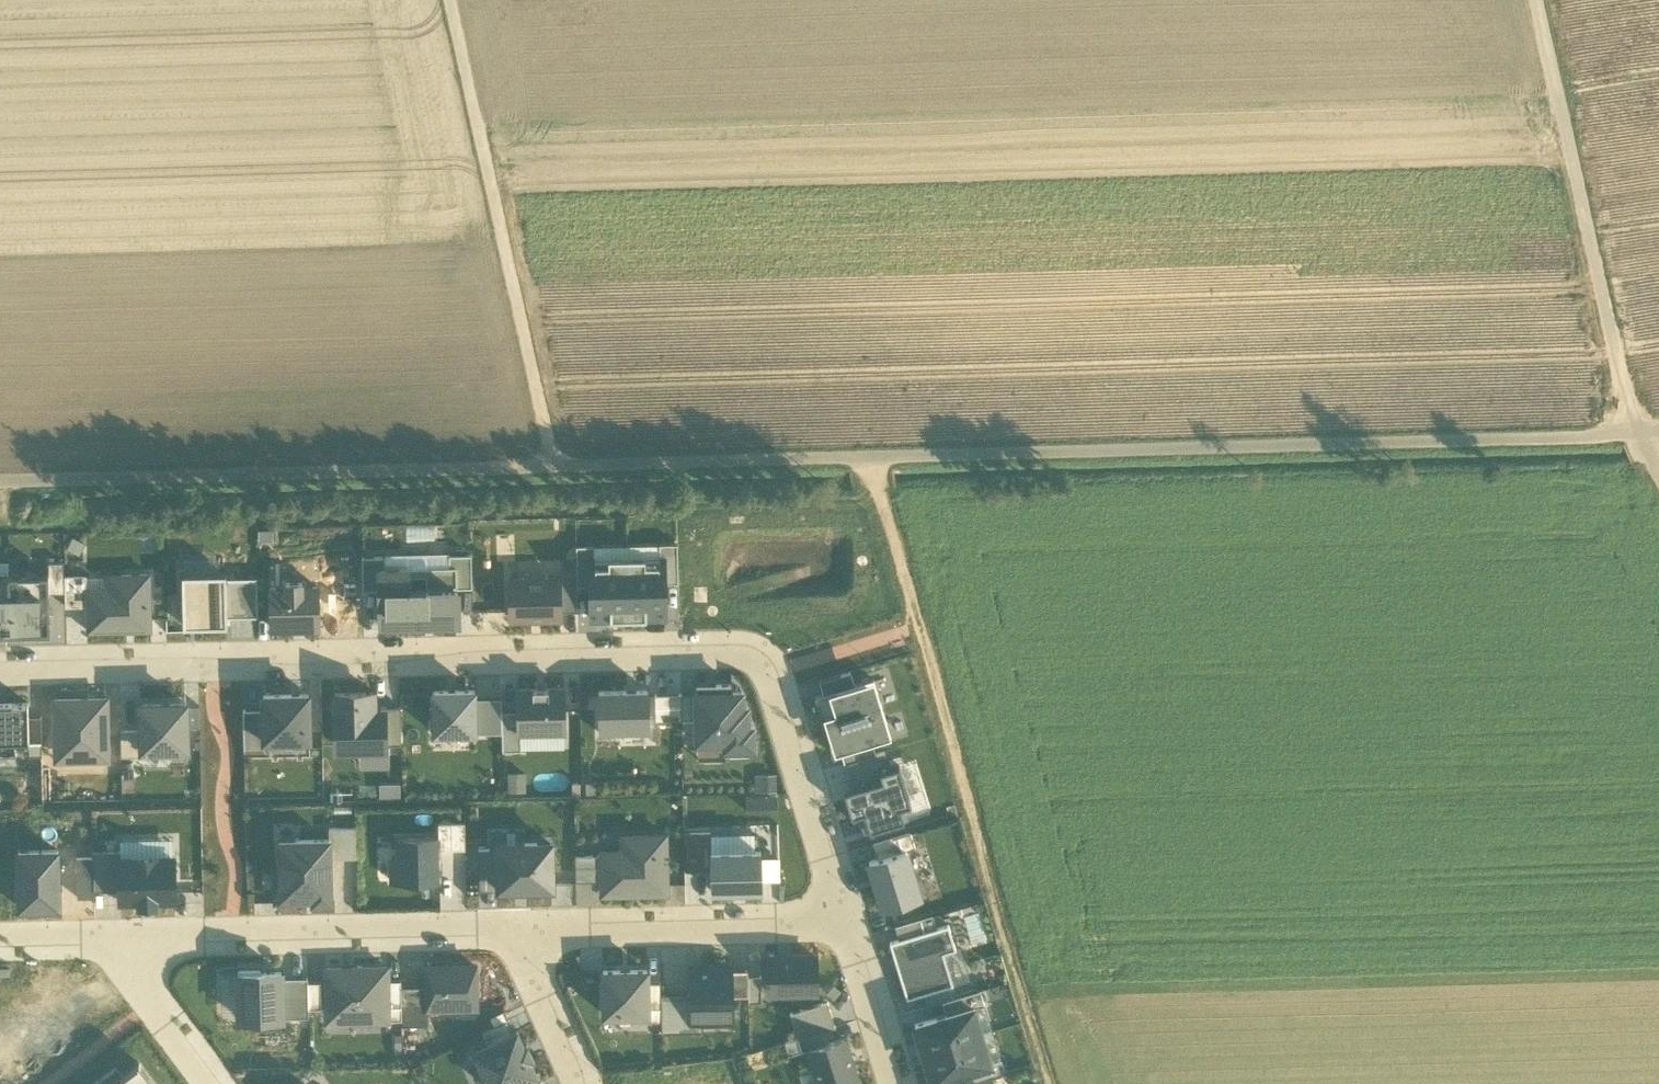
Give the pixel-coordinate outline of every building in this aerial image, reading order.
[(659,543),(626,544),(627,557),(659,556),(659,543)] [(659,543),(659,556),(664,556),(665,582),(677,582),(677,543),(659,543)] [(627,557),(626,544),(594,545),(594,557),(627,557)] [(577,573),(577,584),(590,584),(590,558),(594,557),(594,545),(576,545),(577,573)] [(449,553),(427,554),(427,566),(449,566),(449,554),(449,553)] [(449,554),(449,566),(456,566),(456,571),(471,571),(471,553),(449,554)] [(385,554),(385,555),(385,567),(406,567),(406,554),(385,554)] [(408,574),(426,574),(426,566),(427,566),(427,554),(406,554),(406,567),(408,567),(408,574)] [(385,555),(361,556),(362,589),(379,589),(379,567),(385,567),(385,555)] [(665,582),(664,556),(659,556),(627,557),(628,618),(646,618),(646,616),(665,616),(665,582)] [(590,584),(591,618),(610,617),(610,618),(628,618),(627,557),(594,557),(590,558),(590,584)] [(9,574),(9,560),(0,560),(0,574),(9,574)] [(64,561),(48,562),(48,573),(49,592),(64,592),(64,561)] [(379,589),(380,624),(459,622),(459,603),(457,603),(457,587),(456,571),(456,566),(449,566),(427,566),(426,566),(426,574),(427,588),(408,588),(408,574),(408,567),(406,567),(385,567),(379,567),(379,589)] [(183,625),(216,625),(215,617),(227,617),(226,577),(226,571),(182,572),(183,625)] [(457,587),(472,586),(471,571),(456,571),(457,587)] [(49,592),(48,573),(9,574),(10,633),(50,632),(49,592)] [(149,573),(121,574),(122,589),(110,589),(87,590),(87,606),(88,631),(151,629),(149,573)] [(560,573),(560,577),(560,611),(578,610),(577,584),(577,573),(560,573)] [(0,574),(0,633),(10,633),(9,574),(0,574)] [(110,589),(122,589),(121,574),(109,574),(109,575),(110,589)] [(525,578),(509,579),(510,616),(560,615),(560,611),(560,577),(544,578),(544,574),(525,574),(525,578)] [(65,575),(65,606),(87,606),(87,590),(86,575),(65,575)] [(86,575),(87,590),(110,589),(109,575),(86,575)] [(257,577),(226,577),(227,617),(258,616),(257,577)] [(287,586),(271,587),(273,626),(319,624),(317,585),(303,586),(303,581),(287,582),(287,586)] [(850,671),(840,674),(844,687),(854,683),(850,671)] [(823,693),(844,687),(840,674),(819,681),(823,693)] [(823,693),(815,696),(832,752),(840,750),(861,743),(871,740),(890,734),(873,678),(854,683),(844,687),(823,693)] [(696,687),(696,693),(697,733),(697,740),(725,739),(725,746),(753,745),(752,725),(747,726),(746,706),(742,706),(741,691),(731,691),(731,684),(716,684),(716,687),(696,687)] [(563,688),(517,689),(518,711),(518,731),(520,731),(564,730),(563,688)] [(471,732),(475,731),(474,696),(474,689),(432,691),(433,733),(449,732),(471,732)] [(599,691),(599,729),(619,729),(649,729),(648,690),(599,691)] [(374,692),(334,693),(335,745),(363,745),(363,749),(386,749),(385,744),(385,718),(374,718),(374,706),(374,692)] [(682,733),(697,733),(696,693),(681,694),(681,720),(682,733)] [(308,694),(263,695),(264,709),(264,739),(309,738),(308,694)] [(681,720),(681,694),(655,694),(655,721),(681,720)] [(501,711),(501,696),(474,696),(475,731),(501,731),(501,711)] [(106,698),(54,699),(55,745),(68,744),(68,761),(108,760),(106,698)] [(12,703),(0,703),(0,755),(16,754),(16,747),(29,747),(28,717),(28,703),(12,703)] [(186,703),(141,704),(142,729),(142,749),(170,748),(170,758),(187,758),(186,703)] [(400,706),(374,706),(374,718),(385,718),(385,744),(401,744),(400,706)] [(264,749),(264,739),(264,709),(243,709),(244,750),(264,749)] [(518,731),(518,711),(501,711),(501,731),(502,751),(520,750),(520,747),(520,731),(518,731)] [(41,717),(28,717),(29,747),(29,756),(42,756),(41,717)] [(142,729),(120,730),(121,756),(143,755),(142,749),(142,729)] [(564,730),(520,731),(520,747),(564,747),(564,730)] [(472,751),(471,732),(449,732),(450,752),(472,751)] [(753,754),(753,745),(725,746),(725,739),(697,740),(697,760),(725,759),(725,755),(753,754)] [(861,743),(865,756),(875,753),(871,740),(861,743)] [(865,756),(861,743),(840,750),(844,762),(847,762),(865,756)] [(68,744),(55,745),(55,761),(68,761),(68,744)] [(142,749),(143,755),(143,769),(171,768),(170,758),(170,748),(142,749)] [(363,749),(363,767),(386,766),(386,749),(363,749)] [(880,770),(890,767),(885,750),(875,753),(865,756),(847,762),(854,787),(882,778),(880,770)] [(16,754),(0,755),(0,771),(16,770),(16,754)] [(844,790),(852,815),(864,811),(870,829),(904,819),(900,806),(911,803),(899,764),(890,767),(880,770),(882,778),(854,787),(844,790)] [(864,831),(870,829),(864,811),(852,815),(853,820),(859,818),(864,831)] [(438,822),(439,835),(439,849),(465,848),(465,822),(438,822)] [(355,826),(329,826),(329,838),(330,857),(356,857),(355,826)] [(686,870),(711,869),(711,850),(711,833),(711,831),(685,832),(686,870)] [(754,832),(711,833),(711,850),(755,849),(754,832)] [(910,832),(872,843),(877,858),(915,846),(910,832)] [(602,880),(602,893),(631,892),(631,888),(642,888),(642,892),(667,891),(665,833),(635,834),(635,849),(601,851),(601,853),(602,880)] [(390,858),(391,881),(439,879),(439,849),(439,835),(397,836),(397,858),(390,858)] [(172,837),(120,838),(120,849),(120,856),(173,855),(172,837)] [(275,869),(276,901),(331,899),(330,857),(329,838),(279,839),(280,869),(275,869)] [(550,841),(498,843),(498,847),(499,882),(499,886),(515,886),(515,888),(536,888),(536,886),(552,885),(550,841)] [(498,847),(478,848),(479,882),(499,882),(498,847)] [(58,849),(18,850),(19,907),(59,906),(58,849)] [(93,889),(120,889),(119,856),(120,856),(120,849),(92,850),(93,857),(93,889)] [(755,849),(711,850),(711,869),(712,890),(761,889),(761,882),(761,860),(760,849),(755,849)] [(906,849),(869,860),(883,908),(920,896),(906,849)] [(602,880),(601,853),(575,854),(576,880),(602,880)] [(120,889),(120,900),(139,899),(156,899),(175,898),(174,855),(173,855),(120,856),(119,856),(120,889)] [(76,863),(77,890),(77,896),(94,896),(93,890),(93,889),(93,857),(76,857),(76,863)] [(779,859),(761,860),(761,882),(780,881),(779,859)] [(77,890),(76,863),(65,864),(65,890),(77,890)] [(895,925),(899,938),(936,927),(933,914),(895,925)] [(899,938),(889,941),(907,998),(923,992),(948,985),(953,983),(943,952),(956,948),(948,923),(936,927),(899,938)] [(956,948),(943,952),(953,983),(969,978),(960,947),(956,948)] [(817,956),(767,957),(768,991),(818,990),(817,956)] [(475,964),(427,965),(427,987),(428,1007),(476,1006),(475,964)] [(325,967),(326,1012),(357,1012),(357,1020),(389,1019),(388,980),(388,966),(325,967)] [(730,967),(691,968),(691,993),(692,1011),(702,1011),(731,1011),(731,995),(730,969),(730,967)] [(261,969),(238,969),(238,971),(239,1015),(239,1017),(282,1016),(281,977),(281,971),(261,971),(261,969)] [(647,969),(602,970),(603,1014),(648,1013),(647,982),(647,969)] [(748,969),(730,969),(731,995),(748,995),(748,975),(748,969)] [(238,971),(221,972),(222,1016),(239,1015),(238,971)] [(761,974),(748,975),(748,995),(748,1001),(761,1001),(761,974)] [(308,977),(281,977),(282,1016),(308,1015),(309,1008),(308,981),(308,977)] [(400,979),(388,980),(389,1019),(401,1019),(401,988),(400,979)] [(321,981),(308,981),(309,1008),(321,1007),(321,981)] [(660,981),(647,982),(648,1013),(648,1021),(661,1021),(660,994),(660,981)] [(1009,1007),(1010,983),(999,983),(999,1007),(1009,1007)] [(923,992),(927,1005),(942,1000),(952,997),(948,985),(923,992)] [(427,987),(401,988),(401,1019),(401,1026),(428,1026),(428,1007),(427,987)] [(942,1000),(946,1013),(973,1005),(984,1002),(980,989),(952,997),(942,1000)] [(692,1011),(691,993),(660,994),(661,1021),(661,1032),(703,1031),(703,1024),(702,1011),(692,1011)] [(827,1000),(790,1012),(798,1037),(823,1029),(835,1025),(827,1000)] [(992,1030),(984,1002),(973,1005),(981,1033),(992,1030)] [(914,1023),(923,1051),(981,1033),(973,1005),(946,1013),(914,1023)] [(702,1011),(703,1024),(731,1023),(731,1011),(702,1011)] [(326,1020),(357,1020),(357,1012),(326,1012),(326,1020)] [(506,1019),(482,1030),(488,1042),(512,1031),(506,1019)] [(490,1083),(511,1083),(532,1075),(536,1072),(529,1057),(532,1056),(526,1042),(523,1044),(517,1028),(512,1031),(488,1042),(473,1049),(490,1083)] [(785,1041),(789,1053),(809,1047),(827,1042),(823,1029),(798,1037),(785,1041)] [(981,1033),(990,1061),(1001,1058),(992,1030),(981,1033)] [(990,1061),(981,1033),(923,1051),(932,1079),(963,1069),(990,1061)] [(809,1047),(815,1068),(820,1083),(858,1083),(843,1037),(827,1042),(809,1047)] [(990,1061),(963,1069),(967,1082),(991,1075),(1005,1071),(1001,1058),(990,1061)] [(138,1061),(121,1074),(129,1083),(156,1083),(138,1061)] [(815,1068),(798,1073),(801,1083),(820,1083),(815,1068)] [(121,1074),(108,1083),(129,1083),(121,1074)] [(511,1083),(536,1083),(532,1075),(511,1083)] [(962,1083),(994,1083),(991,1075),(967,1082),(962,1083)]
